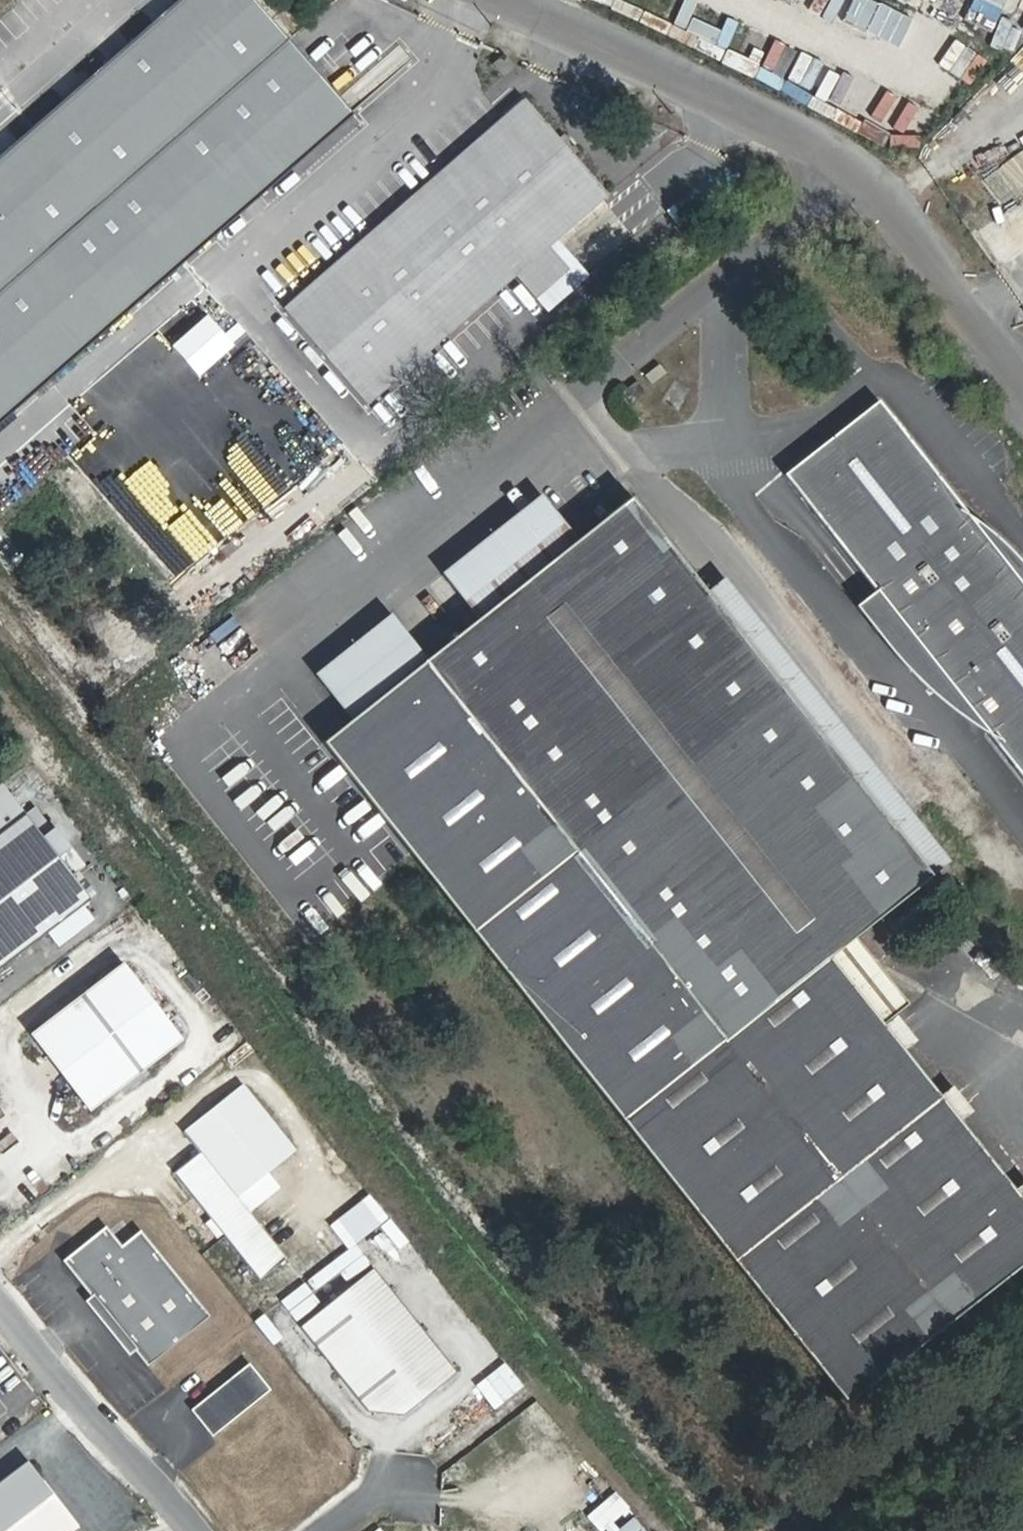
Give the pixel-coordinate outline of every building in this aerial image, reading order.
[(360,117),(360,109),(350,97),(355,93),(354,85),(350,82),(344,82),(339,84),(331,74),(322,73),(313,80),(246,0),(189,0),(0,163),(0,432),(360,117)] [(519,110),(278,319),(362,417),(395,387),(425,361),(511,286),(542,259),(603,206),(569,168),(552,148),(519,110)] [(575,161),(560,143),(552,148),(569,168),(575,161)] [(520,297),(551,269),(542,259),(511,286),(520,297)] [(403,399),(433,372),(425,361),(395,387),(403,399)] [(873,416),(778,489),(870,606),(985,750),(1022,798),(1022,604),(984,557),(992,550),(976,537),(963,530),(873,416)] [(537,507),(438,585),(474,631),(573,553),(537,507)] [(352,727),(319,753),(839,1415),(1022,1268),(1022,1220),(1013,1208),(956,1135),(939,1113),(899,1062),(882,1040),(878,1034),(825,967),(853,946),(929,887),(701,602),(628,510),(593,538),(588,533),(578,540),(582,546),(573,553),(474,631),(432,664),(352,727)] [(1018,577),(992,550),(984,557),(1022,604),(1022,583),(1018,577)] [(929,887),(944,874),(718,589),(701,602),(929,887)] [(925,711),(953,731),(985,750),(870,606),(851,621),(906,691),(925,711)] [(396,620),(318,679),(352,727),(432,664),(396,620)] [(28,815),(3,782),(0,785),(0,836),(28,815)] [(28,815),(0,836),(0,971),(94,900),(28,815)] [(878,1034),(904,1014),(853,946),(825,967),(878,1034)] [(127,963),(35,1036),(96,1112),(188,1040),(127,963)] [(899,1062),(913,1051),(897,1029),(882,1040),(899,1062)] [(956,1135),(969,1124),(952,1103),(939,1113),(956,1135)] [(285,1258),(208,1159),(181,1179),(258,1279),(285,1258)] [(1013,1208),(1022,1220),(1022,1200),(1013,1208)] [(122,1244),(108,1224),(62,1258),(146,1366),(209,1317),(142,1229),(122,1244)] [(456,1376),(374,1270),(298,1327),(365,1414),(400,1419),(456,1376)] [(500,1406),(529,1383),(509,1359),(480,1381),(500,1406)] [(269,1391),(248,1364),(190,1409),(209,1436),(269,1391)] [(492,1436),(510,1460),(560,1423),(542,1399),(492,1436)] [(21,1464),(0,1480),(0,1530),(73,1530),(21,1464)] [(592,1514),(609,1530),(655,1530),(615,1491),(592,1514)]
